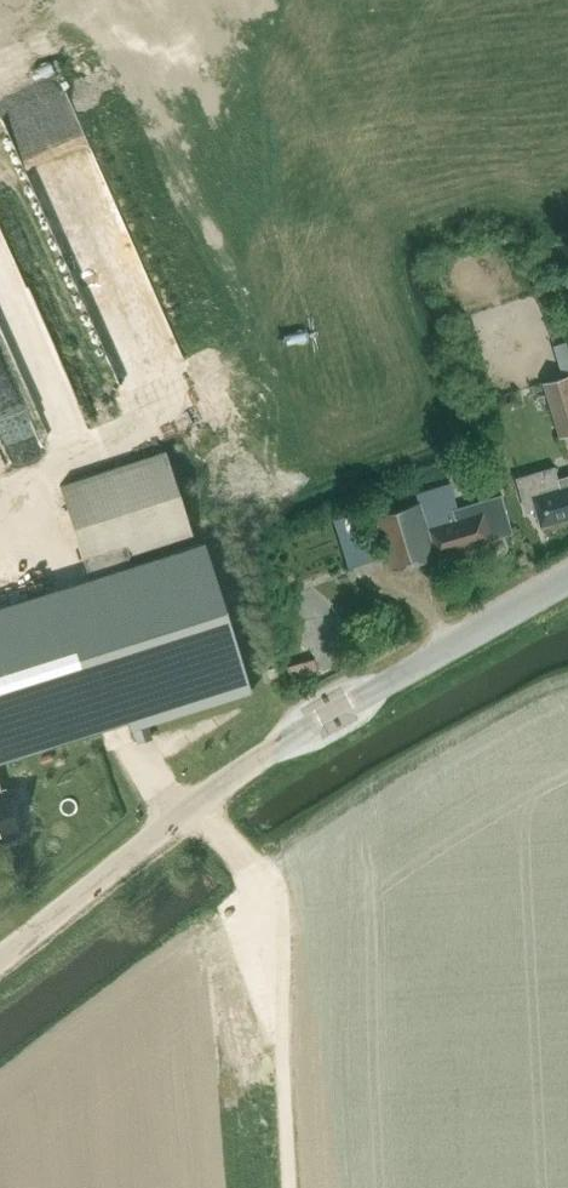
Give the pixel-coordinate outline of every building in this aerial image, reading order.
[(105,177),(71,81),(56,86),(54,81),(26,91),(29,102),(21,105),(42,165),(70,155),(81,185),(105,177)] [(26,395),(61,382),(58,372),(64,369),(0,198),(0,326),(26,395)] [(560,438),(567,436),(567,376),(543,383),(560,438)] [(126,721),(129,730),(247,693),(200,543),(130,565),(128,555),(192,534),(165,451),(60,485),(89,578),(0,606),(0,761),(126,721)] [(560,478),(556,466),(518,477),(521,490),(527,510),(537,507),(543,525),(567,518),(567,507),(560,478)] [(560,478),(567,507),(567,476),(560,478)] [(458,507),(451,483),(418,493),(421,502),(378,515),(394,569),(492,540),(492,539),(513,532),(503,495),(460,507),(458,507)] [(349,558),(373,554),(363,504),(339,508),(349,558)] [(133,730),(136,741),(151,737),(147,726),(133,730)] [(0,788),(0,842),(18,836),(4,791),(1,792),(0,789),(0,788)]
